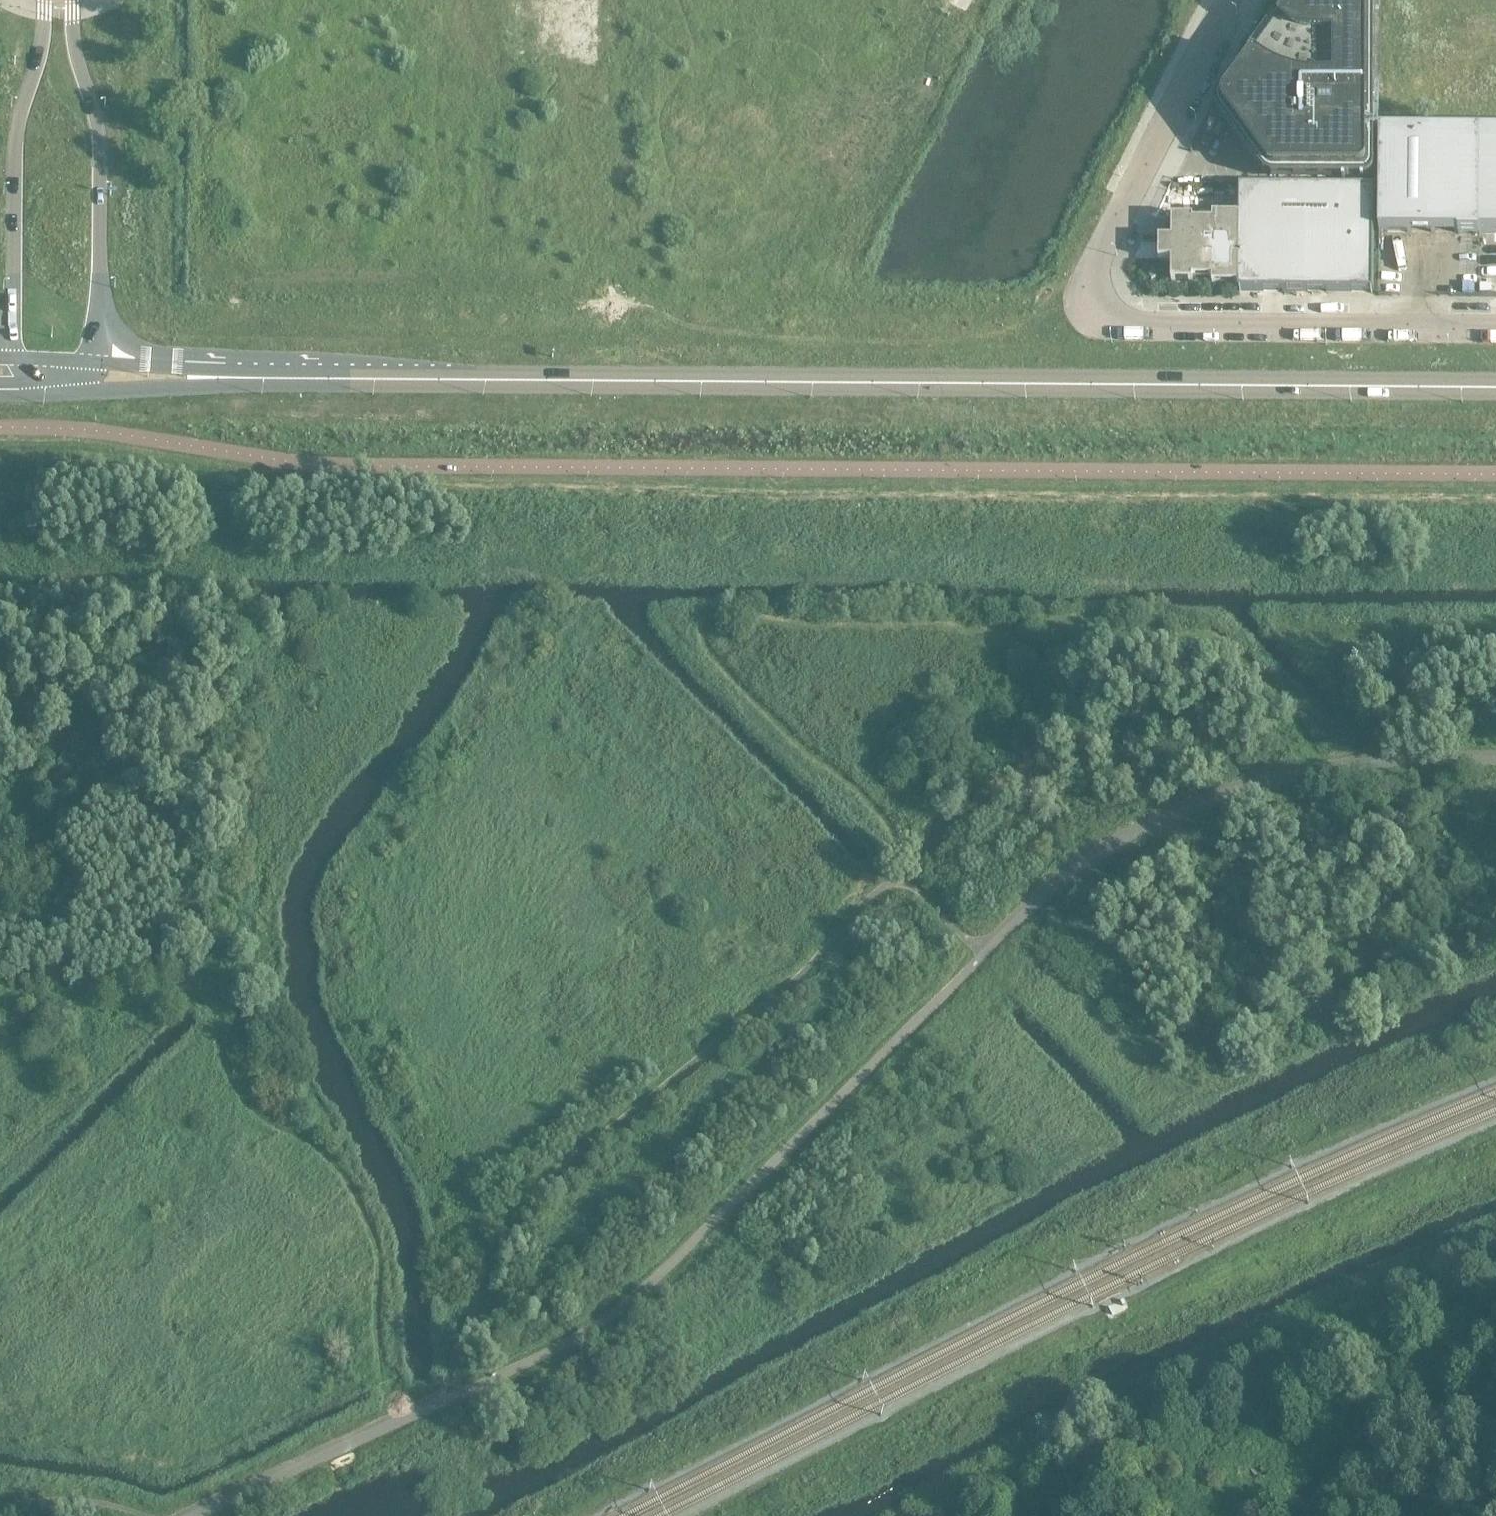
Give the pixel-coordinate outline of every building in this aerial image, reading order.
[(1375,6),(1375,0),(1289,0),(1216,100),(1215,102),(1215,103),(1214,104),(1214,106),(1215,108),(1215,110),(1216,112),(1263,175),(1264,176),(1266,178),(1269,179),(1271,180),(1272,180),(1367,181),(1373,177),(1375,171),(1375,163),(1375,6)] [(1380,131),(1379,232),(1495,233),(1495,131),(1380,131)] [(1374,188),(1239,188),(1239,191),(1241,191),(1241,210),(1239,210),(1239,216),(1234,216),(1213,216),(1213,222),(1210,222),(1193,222),(1193,219),(1193,218),(1173,218),(1172,218),(1172,240),(1160,240),(1160,239),(1159,239),(1159,240),(1159,241),(1159,243),(1159,244),(1160,244),(1161,244),(1161,241),(1163,241),(1164,241),(1164,259),(1161,259),(1161,256),(1160,256),(1159,256),(1159,257),(1159,259),(1159,260),(1159,261),(1160,261),(1160,260),(1172,261),(1172,282),(1171,282),(1172,282),(1192,282),(1193,283),(1193,282),(1193,279),(1212,279),(1212,285),(1213,285),(1239,285),(1239,287),(1239,292),(1264,292),(1264,290),(1282,290),(1282,292),(1308,292),(1308,290),(1326,290),(1326,292),(1352,292),(1352,290),(1371,291),(1371,292),(1373,292),(1374,188)]
